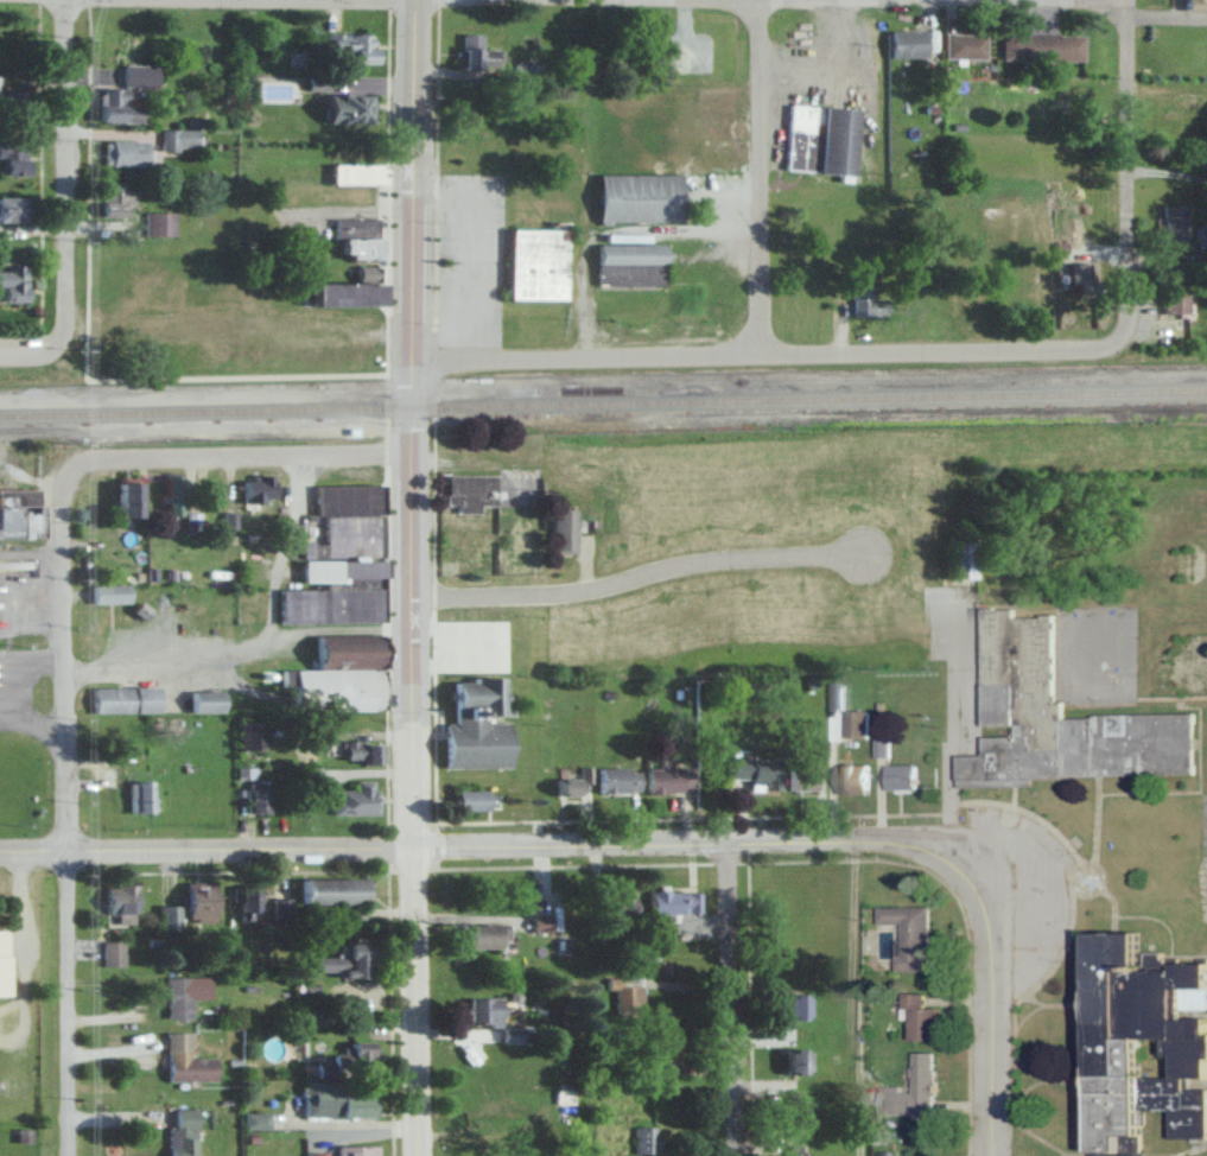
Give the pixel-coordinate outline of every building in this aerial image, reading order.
[(1185,8),(1206,9),(1206,0),(1185,0),(1185,8)] [(933,56),(933,30),(897,30),(897,56),(933,56)] [(457,67),(497,67),(498,48),(481,48),(482,33),(457,32),(457,67)] [(991,58),(991,33),(951,33),(951,58),(991,58)] [(1088,59),(1088,33),(1009,33),(1009,59),(1088,59)] [(325,64),(373,64),(373,34),(325,34),(325,64)] [(155,86),(155,65),(120,65),(120,86),(155,86)] [(305,75),(305,90),(328,90),(328,75),(305,75)] [(140,122),(141,105),(123,105),(123,90),(100,89),(100,102),(93,101),(92,121),(140,122)] [(14,112),(14,91),(0,91),(0,112),(14,112)] [(319,123),(360,123),(360,94),(319,94),(319,123)] [(791,171),(857,174),(860,108),(795,105),(791,171)] [(159,150),(195,150),(195,129),(159,129),(159,150)] [(26,141),(0,141),(0,175),(26,175),(26,141)] [(100,141),(100,166),(142,166),(142,141),(100,141)] [(333,182),(369,182),(369,166),(333,166),(333,182)] [(682,222),(682,173),(596,173),(595,222),(682,222)] [(129,205),(129,183),(97,183),(97,217),(118,217),(118,205),(129,205)] [(0,197),(0,221),(13,221),(13,197),(0,197)] [(1194,204),(1168,204),(1168,249),(1194,249),(1194,204)] [(142,235),(173,235),(173,212),(142,212),(142,235)] [(376,218),(335,218),(335,259),(374,259),(374,235),(376,235),(376,218)] [(507,300),(566,300),(566,228),(507,228),(507,300)] [(666,243),(596,243),(596,286),(666,286),(666,243)] [(1097,297),(1097,262),(1073,262),(1073,297),(1097,297)] [(22,302),(22,267),(0,267),(0,302),(22,302)] [(1169,313),(1196,313),(1196,283),(1169,283),(1169,313)] [(305,284),(305,306),(368,306),(368,284),(305,284)] [(887,316),(887,299),(872,299),(872,287),(852,287),(852,316),(887,316)] [(497,508),(497,475),(446,474),(446,508),(497,508)] [(164,475),(164,515),(179,515),(179,475),(164,475)] [(258,504),(258,500),(274,500),(274,475),(242,475),(242,504),(258,504)] [(140,482),(113,482),(113,517),(140,517),(140,482)] [(377,486),(322,486),(322,559),(350,558),(350,547),(360,547),(360,517),(377,517),(377,486)] [(0,489),(0,538),(42,538),(41,489),(0,489)] [(554,510),(554,553),(577,553),(577,510),(554,510)] [(185,533),(200,533),(200,513),(185,513),(185,533)] [(237,529),(237,513),(225,513),(225,529),(237,529)] [(950,580),(978,580),(978,538),(950,538),(950,580)] [(300,560),(300,589),(280,589),(280,622),(379,622),(380,561),(300,560)] [(129,603),(129,584),(90,584),(90,603),(129,603)] [(955,788),(955,754),(982,752),(982,736),(1011,735),(1011,724),(982,724),(980,608),(1014,608),(1014,617),(1037,616),(1037,612),(1052,612),(1053,700),(1060,700),(1061,718),(1190,717),(1192,773),(1060,774),(1060,779),(1031,780),(1031,787),(955,788)] [(312,669),(287,669),(287,683),(292,683),(292,723),(313,723),(313,710),(383,710),(383,635),(312,635),(312,669)] [(509,718),(506,718),(505,677),(450,679),(451,723),(441,723),(442,768),(510,766),(509,718)] [(158,712),(158,686),(90,686),(90,712),(158,712)] [(223,711),(223,690),(188,690),(188,711),(223,711)] [(846,736),(869,736),(869,709),(846,709),(846,736)] [(891,737),(876,737),(876,755),(891,755),(891,737)] [(381,763),(381,750),(376,750),(376,740),(340,740),(340,763),(381,763)] [(728,758),(728,780),(745,780),(745,790),(779,790),(779,758),(728,758)] [(887,790),(917,790),(917,763),(887,763),(887,790)] [(837,793),(871,793),(871,764),(837,764),(837,793)] [(590,782),(591,766),(578,766),(577,774),(563,773),(563,776),(550,776),(550,794),(579,795),(579,782),(590,782)] [(639,767),(595,767),(595,792),(639,793),(639,767)] [(644,792),(690,792),(690,767),(644,767),(644,792)] [(785,789),(815,789),(815,767),(785,767),(785,789)] [(150,780),(125,780),(125,813),(150,813),(150,780)] [(331,815),(375,815),(375,780),(350,780),(350,789),(331,789),(331,815)] [(262,812),(262,785),(243,785),(243,812),(262,812)] [(484,810),(484,790),(452,790),(452,810),(484,810)] [(360,903),(360,876),(293,877),(294,903),(360,903)] [(208,881),(177,882),(178,905),(158,905),(158,926),(178,925),(178,922),(209,921),(208,881)] [(110,914),(110,923),(133,923),(133,884),(99,885),(99,914),(110,914)] [(255,921),(255,885),(234,885),(234,921),(255,921)] [(643,913),(697,913),(697,890),(643,890),(643,913)] [(631,891),(596,892),(597,922),(631,921),(631,891)] [(271,898),(271,917),(290,917),(290,898),(271,898)] [(930,905),(882,906),(882,923),(903,923),(903,970),(931,969),(930,905)] [(549,931),(547,914),(528,916),(530,933),(549,931)] [(503,947),(503,923),(456,923),(456,947),(503,947)] [(1086,932),(1086,1154),(1093,1154),(1093,1155),(1143,1155),(1143,1110),(1174,1110),(1174,1138),(1206,1138),(1206,1087),(1193,1087),(1193,1079),(1206,1079),(1206,1018),(1183,1018),(1183,989),(1206,989),(1206,961),(1169,961),(1169,955),(1164,955),(1164,949),(1142,949),(1142,932),(1086,932)] [(121,966),(121,941),(99,940),(99,966),(121,966)] [(368,975),(368,942),(338,942),(338,956),(306,956),(306,975),(368,975)] [(636,976),(609,976),(609,1015),(636,1015),(636,976)] [(160,977),(160,1017),(187,1017),(187,977),(160,977)] [(928,992),(910,992),(910,1038),(942,1038),(942,1005),(928,1005),(928,992)] [(332,1017),(332,993),(314,993),(314,1017),(332,1017)] [(775,1019),(802,1019),(802,993),(775,993),(775,1019)] [(463,1024),(497,1024),(497,996),(463,996),(463,1024)] [(210,1057),(183,1056),(183,1031),(159,1031),(159,1080),(209,1080),(210,1057)] [(310,1070),(364,1070),(364,1040),(310,1040),(310,1070)] [(776,1073),(802,1073),(802,1047),(776,1047),(776,1073)] [(940,1050),(915,1050),(915,1091),(905,1091),(905,1085),(883,1084),(883,1116),(939,1116),(940,1050)] [(367,1116),(367,1082),(297,1082),(297,1116),(367,1116)] [(776,1101),(776,1129),(804,1129),(804,1101),(776,1101)] [(194,1109),(165,1108),(164,1155),(193,1155),(194,1109)] [(238,1115),(238,1129),(264,1129),(264,1115),(238,1115)] [(650,1153),(650,1126),(626,1126),(626,1153),(650,1153)] [(370,1145),(329,1145),(329,1155),(370,1155),(370,1145)]
